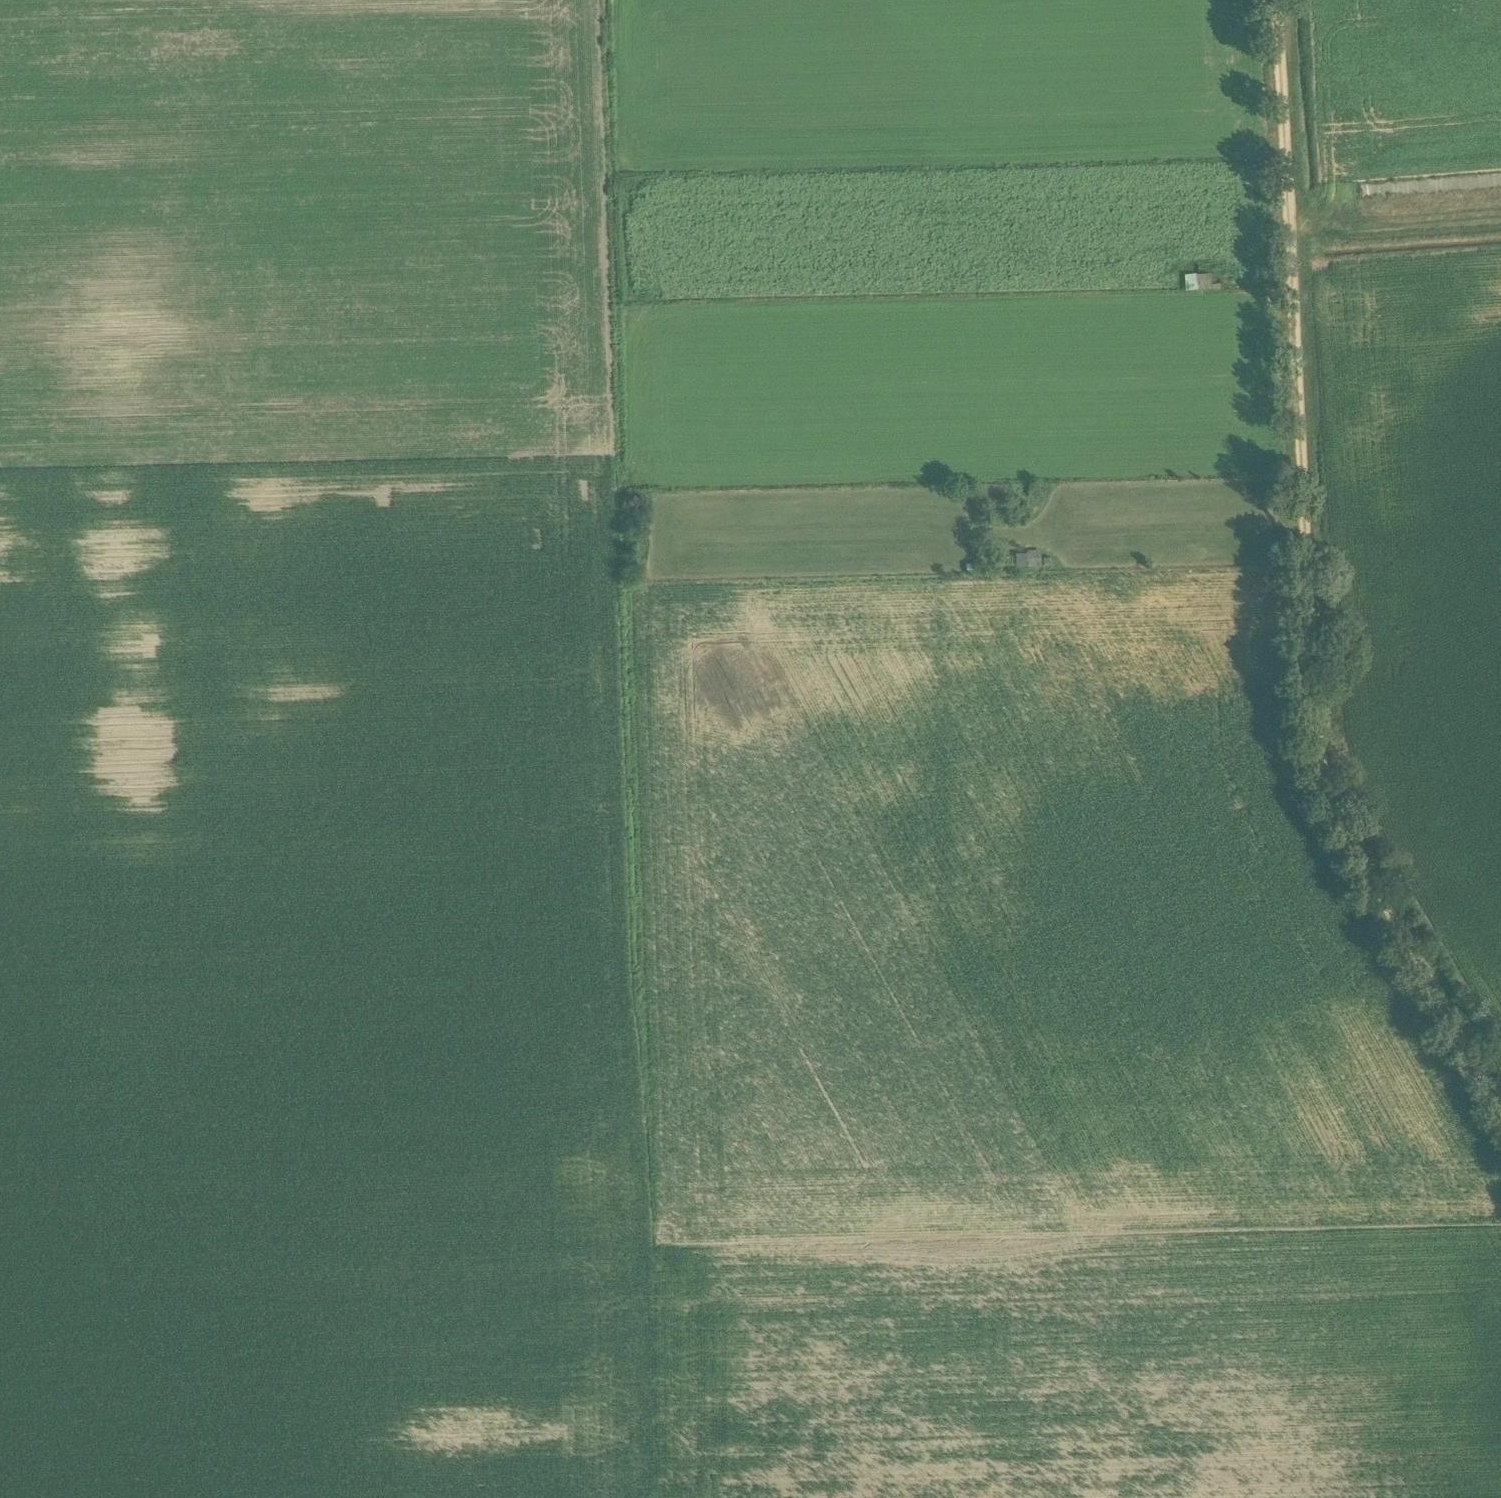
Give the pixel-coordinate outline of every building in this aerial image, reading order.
[(1185,272),(1185,288),(1211,289),(1211,272),(1185,272)] [(1042,549),(1015,551),(1016,566),(1043,564),(1042,549)]
